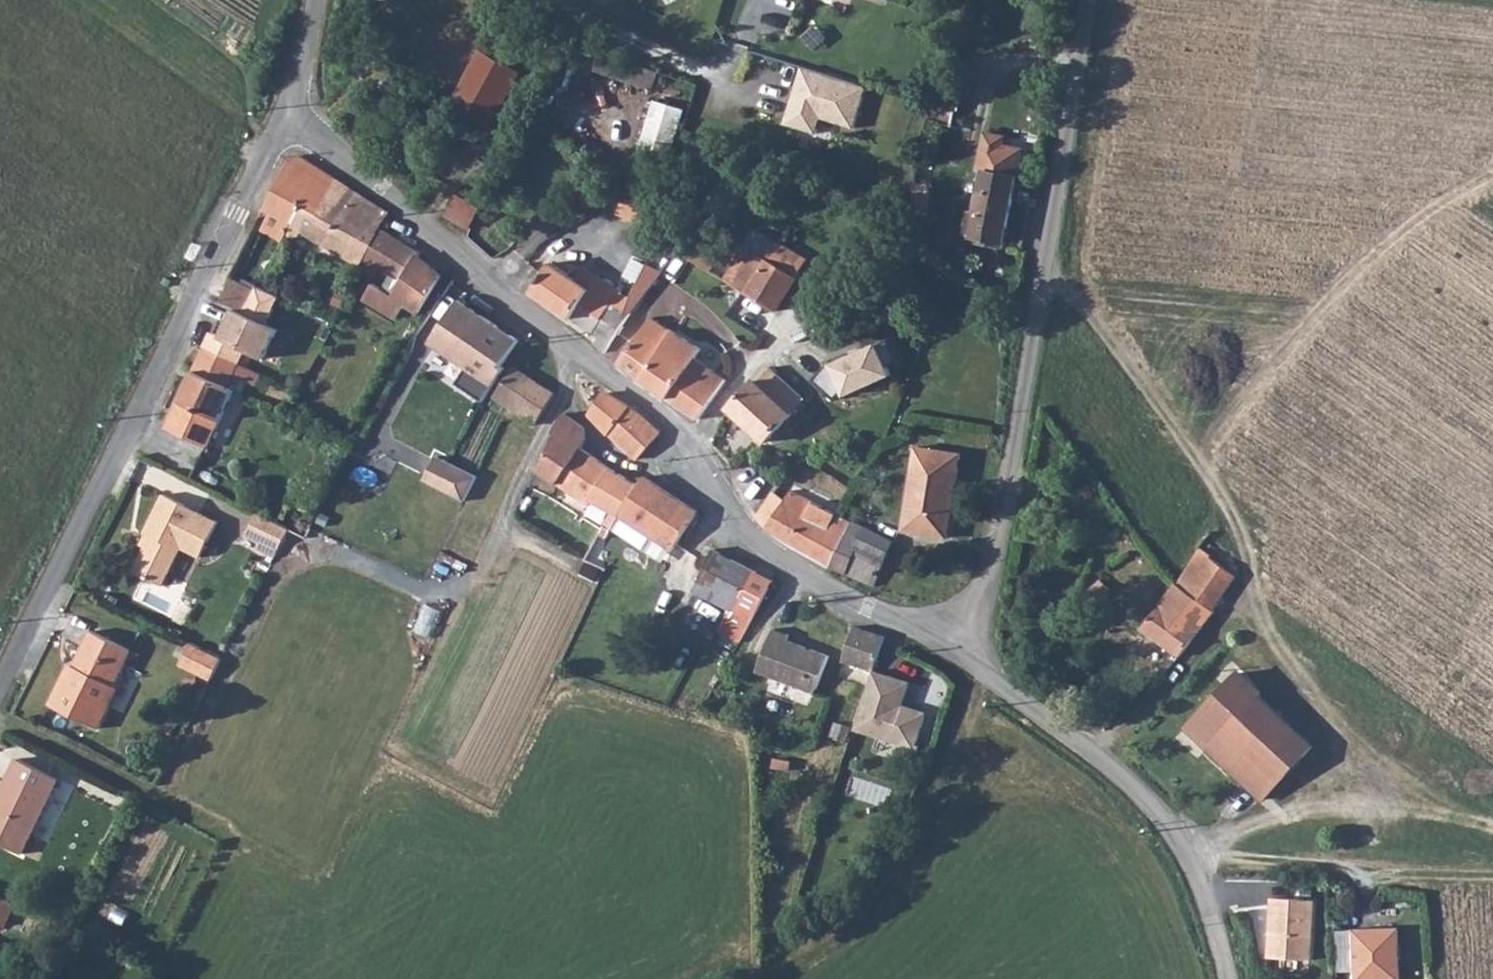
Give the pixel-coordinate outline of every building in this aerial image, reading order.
[(457,103),(500,124),(527,67),(484,46),(457,103)] [(871,86),(805,64),(787,123),(820,134),(824,119),(859,129),(871,86)] [(657,98),(643,149),(676,158),(690,107),(657,98)] [(261,230),(279,240),(283,234),(301,201),(315,208),(334,179),(301,158),(294,157),(288,157),(263,210),(270,214),(261,230)] [(618,210),(645,224),(660,193),(664,185),(637,172),(618,210)] [(984,173),(982,183),(1015,190),(1017,180),(984,173)] [(301,201),(283,234),(291,239),(296,231),(311,240),(317,245),(347,187),(334,179),(315,208),(301,201)] [(1015,190),(982,183),(974,236),(1008,242),(1015,190)] [(347,187),(317,245),(359,272),(384,223),(386,216),(374,206),(347,187)] [(461,194),(450,216),(470,228),(480,205),(461,194)] [(359,272),(357,276),(363,279),(369,268),(385,279),(379,289),(368,284),(360,299),(389,318),(401,303),(415,312),(438,276),(384,223),(359,272)] [(783,239),(772,257),(802,274),(813,258),(783,239)] [(747,243),(725,278),(742,289),(779,310),(802,274),(772,257),(747,243)] [(550,265),(534,293),(598,333),(591,345),(602,353),(625,311),(620,307),(593,290),(598,281),(583,272),(578,280),(550,265)] [(598,281),(593,290),(620,307),(626,297),(598,281)] [(227,289),(221,301),(226,304),(243,313),(247,304),(249,300),(227,289)] [(669,301),(659,321),(673,330),(678,320),(683,308),(669,301)] [(460,302),(428,344),(465,368),(459,380),(484,395),(501,368),(499,366),(501,362),(514,339),(460,302)] [(226,304),(204,348),(238,365),(260,322),(243,313),(226,304)] [(247,304),(243,313),(260,322),(264,314),(247,304)] [(645,312),(614,361),(683,410),(713,370),(695,357),(700,349),(683,336),(687,327),(678,320),(673,330),(659,321),(645,312)] [(238,365),(204,348),(167,429),(207,449),(236,392),(227,388),(238,365)] [(754,383),(732,409),(771,441),(794,415),(792,412),(805,397),(770,367),(758,382),(754,383)] [(513,369),(495,399),(514,411),(532,381),(513,369)] [(713,370),(683,410),(695,418),(724,381),(713,370)] [(532,381),(514,411),(535,424),(553,395),(532,381)] [(604,392),(591,416),(614,439),(638,460),(659,432),(633,410),(604,392)] [(538,472),(551,479),(560,484),(578,449),(583,440),(581,427),(560,413),(550,432),(555,437),(538,472)] [(578,449),(560,484),(575,490),(594,499),(599,492),(612,470),(595,459),(578,449)] [(920,449),(906,531),(952,539),(966,455),(920,449)] [(437,458),(424,484),(466,504),(478,478),(437,458)] [(612,470),(599,492),(615,503),(609,514),(617,519),(623,508),(629,499),(636,485),(612,470)] [(636,485),(629,499),(651,515),(644,527),(673,544),(694,510),(642,476),(636,485)] [(150,529),(133,562),(164,579),(184,539),(202,548),(219,514),(162,486),(144,526),(150,529)] [(781,504),(767,526),(809,554),(833,566),(851,526),(856,520),(836,511),(792,490),(781,504)] [(769,497),(756,518),(767,526),(781,504),(769,497)] [(253,505),(242,526),(255,532),(272,540),(283,520),(253,505)] [(851,526),(833,566),(874,587),(896,537),(856,520),(851,526)] [(1210,531),(1197,549),(1201,552),(1237,578),(1262,536),(1239,520),(1224,540),(1210,531)] [(255,532),(251,541),(268,549),(272,540),(255,532)] [(713,549),(692,587),(715,600),(752,621),(773,581),(713,549)] [(1201,552),(1177,586),(1181,589),(1197,600),(1214,610),(1237,578),(1201,552)] [(1197,600),(1181,589),(1169,606),(1163,602),(1143,631),(1180,657),(1200,629),(1184,619),(1197,600)] [(1197,600),(1184,619),(1200,629),(1214,610),(1197,600)] [(68,668),(51,704),(95,726),(106,705),(103,703),(131,647),(93,628),(72,670),(68,668)] [(854,628),(842,661),(873,671),(884,639),(854,628)] [(789,635),(773,629),(757,671),(815,693),(829,656),(787,640),(789,635)] [(216,654),(185,639),(174,661),(205,676),(216,654)] [(909,684),(873,671),(853,730),(907,748),(915,744),(924,717),(900,709),(909,684)] [(1234,671),(1184,727),(1262,798),(1313,746),(1234,671)] [(0,796),(0,836),(24,847),(60,778),(19,758),(0,796)] [(5,925),(16,901),(0,894),(0,923),(5,925)] [(1275,900),(1272,960),(1318,963),(1322,901),(1275,900)] [(1354,978),(1402,978),(1400,932),(1352,936),(1354,978)]
